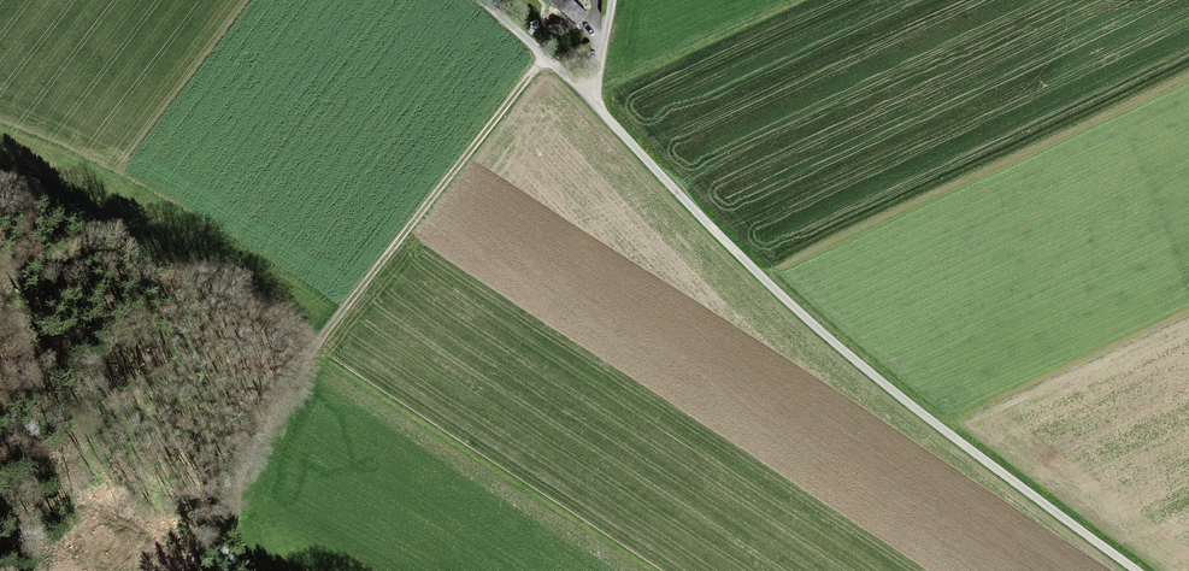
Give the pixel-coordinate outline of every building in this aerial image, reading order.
[(552,1),(577,22),(586,12),(572,0),(553,0),(552,1)]
